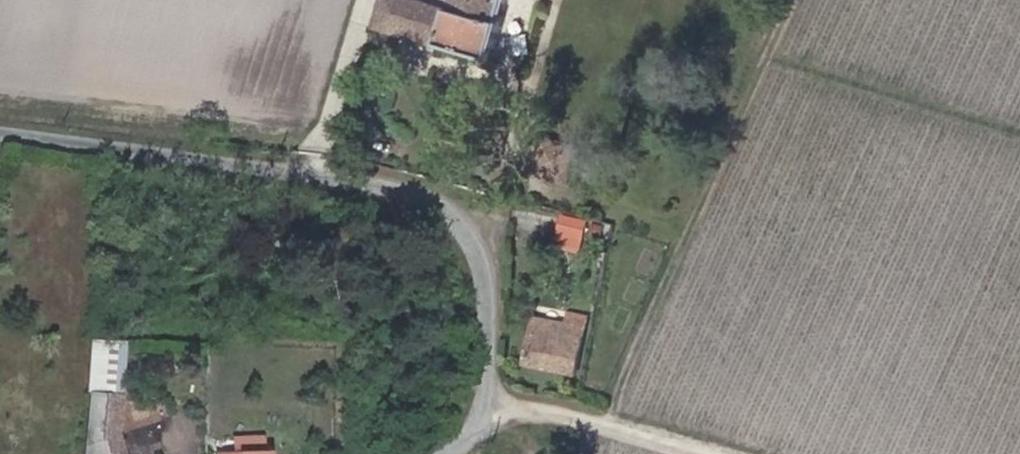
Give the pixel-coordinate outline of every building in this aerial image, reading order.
[(451,11),(414,0),(382,0),(373,28),(494,64),(504,28),(501,28),(509,0),(454,0),(451,11)] [(587,221),(565,215),(560,233),(582,239),(587,221)] [(582,239),(560,233),(557,247),(579,252),(582,239)] [(525,367),(576,376),(590,317),(559,311),(556,322),(534,318),(525,367)] [(117,432),(120,395),(124,340),(90,339),(86,393),(82,453),(124,453),(117,432)] [(217,453),(267,453),(267,451),(263,450),(262,435),(232,437),(233,452),(217,452),(217,453)]
